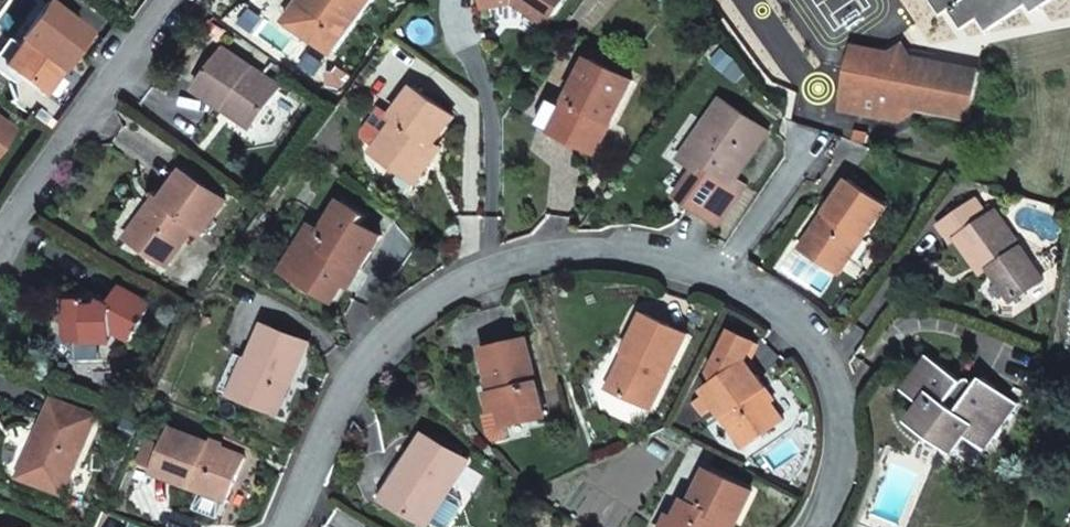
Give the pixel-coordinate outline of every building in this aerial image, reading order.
[(310,0),(301,0),(288,18),(298,25),(313,5),(309,1),(310,0)] [(309,1),(313,5),(298,25),(335,51),(371,0),(310,0),(309,1)] [(549,23),(565,0),(517,0),(549,23)] [(946,5),(953,1),(962,15),(975,7),(981,15),(1004,0),(943,0),(946,5)] [(47,2),(16,45),(3,64),(19,75),(37,88),(57,61),(62,64),(86,31),(47,2)] [(16,45),(6,38),(0,46),(0,74),(13,84),(19,75),(3,64),(16,45)] [(985,71),(941,61),(858,43),(847,95),(867,99),(865,108),(906,118),(910,104),(975,118),(985,71)] [(198,89),(225,108),(228,104),(255,123),(281,88),(227,48),(198,89)] [(592,59),(568,105),(555,130),(598,152),(633,80),(592,59)] [(42,92),(62,64),(57,61),(37,88),(42,92)] [(414,87),(393,116),(384,109),(367,131),(368,139),(377,146),(373,152),(400,172),(404,167),(418,178),(432,161),(425,156),(433,146),(455,116),(414,87)] [(867,99),(847,95),(845,104),(865,108),(867,99)] [(555,130),(568,105),(554,98),(541,123),(555,130)] [(722,98),(682,156),(697,166),(692,174),(704,183),(689,203),(718,224),(746,184),(737,178),(770,131),(722,98)] [(228,104),(225,108),(252,127),(255,123),(228,104)] [(10,129),(0,122),(0,143),(10,129)] [(858,135),(871,139),(873,132),(860,128),(858,135)] [(439,151),(433,146),(425,156),(432,161),(439,151)] [(404,167),(400,172),(415,183),(418,178),(404,167)] [(156,203),(144,219),(153,226),(141,242),(171,264),(195,232),(200,235),(227,200),(186,170),(164,199),(169,203),(165,210),(156,203)] [(692,174),(677,194),(689,203),(704,183),(692,174)] [(839,273),(885,205),(847,179),(825,211),(828,213),(803,248),(839,273)] [(957,236),(976,264),(984,259),(990,268),(1012,299),(1045,277),(999,209),(990,216),(977,198),(938,224),(950,241),(957,236)] [(326,230),(323,228),(298,268),(318,280),(314,286),(335,299),(345,283),(355,266),(361,269),(382,235),(361,223),(366,214),(344,201),(326,230)] [(153,226),(144,219),(132,235),(141,242),(153,226)] [(298,268),(323,228),(314,223),(285,269),(314,286),(318,280),(298,268)] [(984,259),(976,264),(982,272),(990,268),(984,259)] [(350,286),(361,269),(355,266),(345,283),(350,286)] [(131,340),(152,303),(121,286),(112,303),(104,298),(101,304),(89,304),(89,298),(67,299),(67,334),(75,341),(116,340),(116,331),(131,340)] [(615,392),(649,409),(687,334),(645,313),(625,352),(632,356),(615,392)] [(265,324),(250,362),(237,394),(273,409),(287,374),(294,376),(308,342),(265,324)] [(765,391),(768,389),(748,360),(758,341),(736,330),(714,373),(719,380),(705,389),(744,447),(784,419),(772,402),(765,391)] [(510,437),(507,426),(546,417),(527,338),(484,348),(492,384),(498,382),(500,390),(489,393),(493,413),(485,415),(490,436),(495,441),(510,437)] [(966,382),(929,355),(903,389),(922,403),(910,419),(955,453),(967,436),(986,449),(1019,404),(984,379),(973,393),(964,386),(966,382)] [(237,394),(250,362),(238,358),(225,389),(237,394)] [(280,411),(294,376),(287,374),(273,409),(280,411)] [(775,400),(768,389),(765,391),(772,402),(775,400)] [(52,398),(27,460),(44,467),(38,482),(65,493),(97,415),(52,398)] [(174,427),(167,446),(158,468),(157,470),(227,499),(244,457),(174,427)] [(425,433),(403,468),(407,471),(389,501),(428,525),(469,460),(425,433)] [(158,468),(167,446),(151,439),(142,461),(158,468)] [(44,467),(27,460),(21,475),(38,482),(44,467)] [(407,471),(403,468),(396,463),(377,494),(389,501),(407,471)] [(677,519),(673,526),(728,526),(731,520),(737,523),(753,491),(709,470),(694,500),(687,497),(677,519)] [(677,519),(671,516),(665,526),(673,526),(677,519)]
